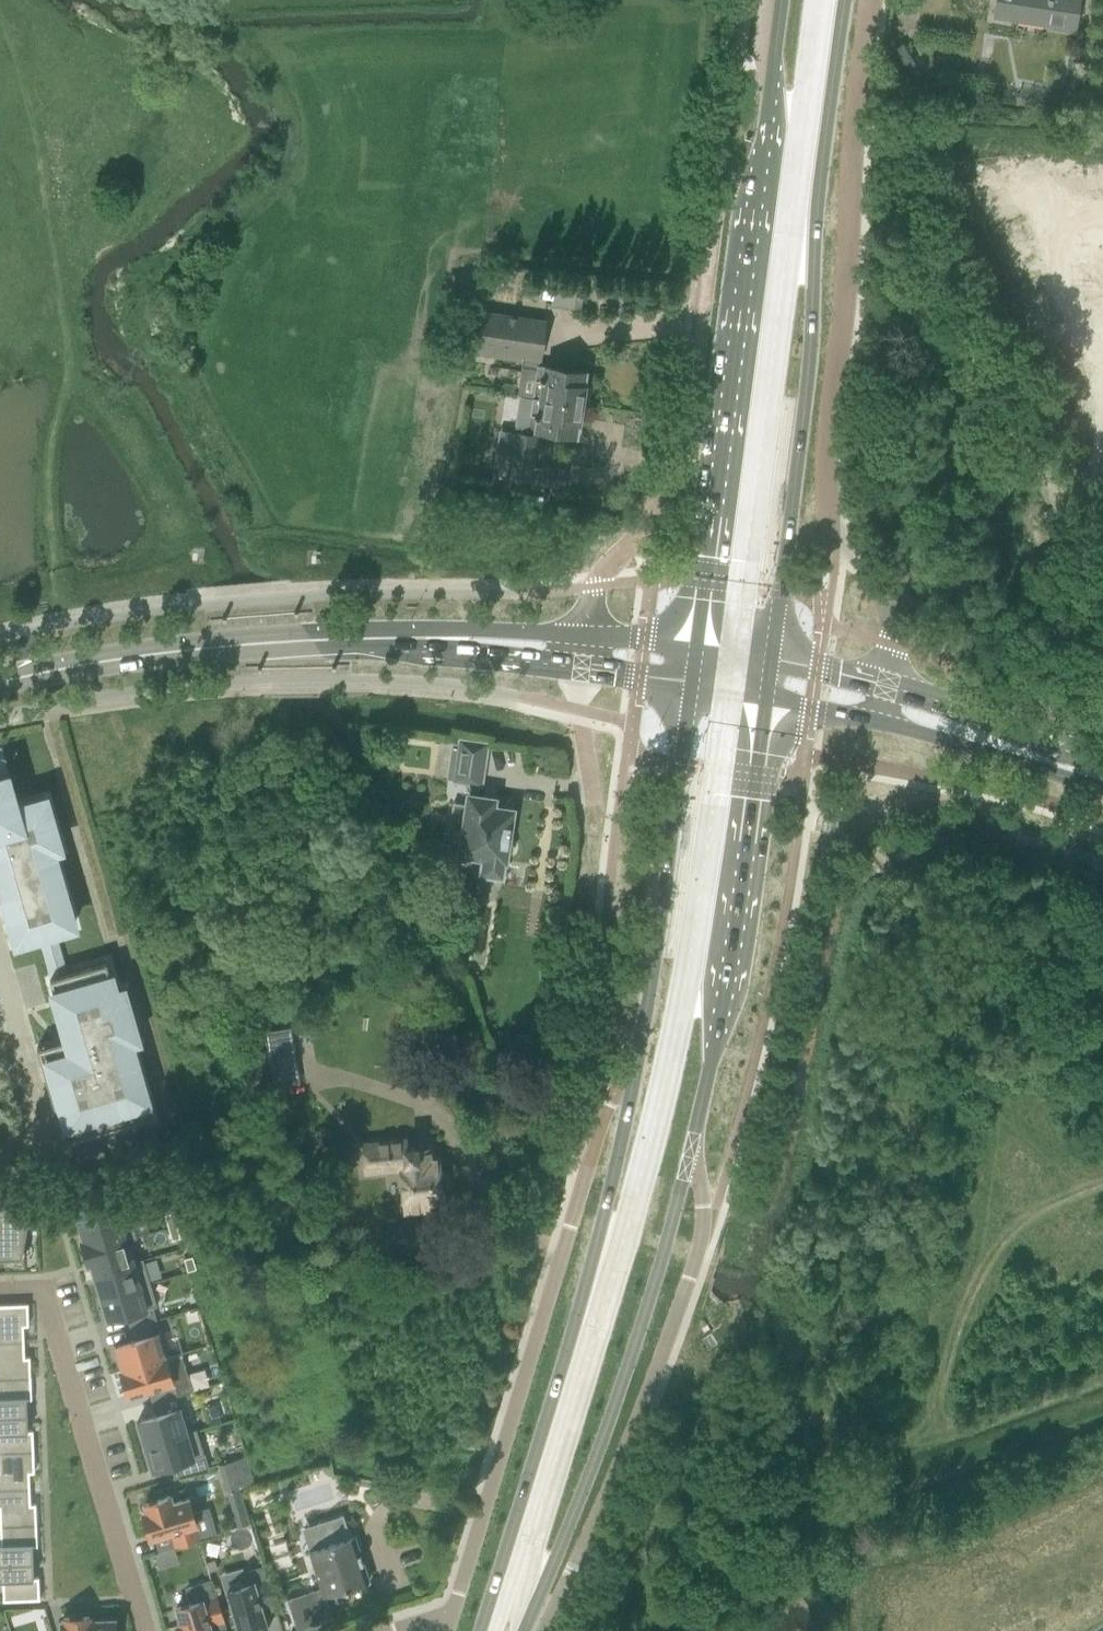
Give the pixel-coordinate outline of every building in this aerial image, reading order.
[(992,17),(1046,25),(1046,28),(1075,32),(1080,0),(994,0),(992,17)] [(906,54),(901,62),(910,62),(906,54)] [(928,84),(927,94),(940,96),(941,85),(928,84)] [(461,347),(478,350),(484,312),(466,309),(461,347)] [(478,350),(521,356),(519,374),(534,376),(531,397),(533,397),(585,404),(588,388),(584,388),(585,385),(583,385),(585,371),(537,364),(538,358),(539,358),(544,321),(484,312),(478,350)] [(500,454),(532,459),(536,435),(533,434),(534,429),(576,435),(577,422),(579,422),(579,420),(583,420),(585,404),(533,397),(531,397),(527,428),(526,428),(526,433),(503,430),(500,454)] [(508,474),(507,478),(529,481),(529,480),(531,465),(532,465),(509,462),(508,474)] [(459,464),(458,473),(473,475),(474,466),(459,464)] [(531,465),(529,480),(540,482),(541,482),(541,481),(543,467),(542,466),(542,467),(531,465)] [(507,802),(476,797),(478,785),(480,785),(486,744),(459,740),(453,781),(470,783),(460,853),(482,856),(480,873),(481,873),(501,876),(511,811),(505,810),(507,802)] [(530,755),(529,764),(544,766),(545,757),(530,755)] [(16,942),(40,935),(53,932),(73,926),(51,850),(58,848),(44,799),(14,808),(7,785),(5,777),(0,779),(0,887),(16,942)] [(437,842),(435,856),(449,858),(451,844),(437,842)] [(53,932),(40,935),(52,977),(65,974),(53,932)] [(67,1039),(37,1048),(64,1142),(81,1137),(89,1135),(151,1117),(129,1041),(137,1039),(122,990),(115,992),(106,962),(65,974),(52,977),(49,978),(67,1039)] [(293,1046),(267,1050),(268,1061),(294,1058),(293,1046)] [(429,1147),(416,1148),(416,1146),(406,1147),(406,1141),(363,1145),(366,1168),(401,1164),(405,1208),(442,1204),(437,1157),(430,1158),(429,1147)] [(76,1153),(81,1171),(106,1170),(100,1146),(76,1153)] [(19,1156),(7,1160),(11,1176),(24,1173),(19,1156)] [(73,1205),(80,1229),(129,1214),(129,1213),(124,1215),(117,1194),(112,1194),(73,1205)] [(155,1198),(157,1206),(170,1202),(167,1194),(155,1198)] [(7,1256),(7,1255),(20,1255),(22,1247),(23,1247),(27,1220),(24,1219),(23,1204),(31,1204),(31,1202),(0,1203),(0,1257),(7,1256)] [(166,1221),(168,1227),(176,1225),(173,1212),(164,1215),(166,1221)] [(80,1239),(84,1253),(136,1237),(129,1214),(80,1229),(83,1239),(80,1239)] [(444,1222),(430,1223),(431,1234),(445,1232),(444,1222)] [(171,1240),(180,1238),(176,1225),(168,1227),(171,1240)] [(91,1265),(94,1274),(143,1260),(142,1259),(137,1260),(134,1249),(131,1240),(136,1238),(136,1237),(84,1253),(88,1266),(91,1265)] [(183,1258),(187,1271),(196,1269),(192,1256),(183,1258)] [(94,1274),(100,1297),(139,1285),(149,1282),(143,1260),(94,1274)] [(127,1315),(130,1327),(155,1320),(151,1308),(156,1306),(149,1282),(139,1285),(100,1297),(107,1321),(127,1315)] [(23,1341),(23,1326),(28,1326),(27,1305),(27,1304),(0,1305),(0,1342),(23,1341)] [(117,1361),(119,1361),(122,1370),(119,1370),(120,1371),(165,1358),(168,1357),(161,1332),(158,1333),(155,1320),(130,1327),(134,1340),(115,1346),(113,1347),(117,1361)] [(30,1378),(29,1357),(24,1357),(23,1341),(0,1342),(0,1379),(30,1378)] [(149,1390),(153,1402),(177,1395),(192,1390),(181,1353),(168,1357),(165,1358),(120,1371),(127,1396),(149,1390)] [(26,1415),(26,1399),(31,1399),(30,1378),(0,1379),(0,1416),(26,1415)] [(143,1441),(145,1445),(185,1433),(196,1430),(195,1429),(190,1431),(183,1407),(181,1408),(177,1395),(153,1402),(156,1415),(137,1421),(139,1426),(137,1427),(141,1441),(143,1441)] [(33,1451),(32,1430),(27,1431),(26,1415),(0,1416),(0,1453),(33,1451)] [(171,1464),(175,1477),(207,1468),(196,1430),(185,1433),(145,1445),(146,1450),(144,1451),(148,1465),(150,1464),(152,1470),(171,1464)] [(29,1488),(29,1473),(34,1473),(33,1451),(0,1453),(0,1490),(29,1488)] [(230,1469),(222,1471),(228,1491),(229,1492),(236,1490),(236,1488),(239,1488),(253,1483),(246,1457),(229,1463),(230,1469)] [(36,1525),(35,1504),(30,1504),(29,1488),(0,1490),(0,1526),(36,1525)] [(142,1513),(149,1538),(170,1532),(173,1544),(169,1546),(169,1547),(215,1534),(207,1509),(192,1514),(188,1499),(172,1504),(169,1496),(144,1504),(146,1511),(142,1513)] [(332,1619),(324,1595),(368,1580),(353,1535),(347,1537),(340,1516),(315,1524),(322,1546),(308,1550),(321,1588),(286,1599),(296,1630),(332,1619)] [(32,1562),(31,1546),(37,1546),(36,1525),(0,1526),(0,1538),(0,1545),(0,1563),(32,1562)] [(158,1567),(164,1565),(160,1553),(154,1554),(158,1567)] [(215,1558),(205,1562),(208,1572),(218,1568),(215,1558)] [(2,1600),(2,1601),(39,1599),(39,1598),(38,1577),(33,1577),(32,1562),(0,1563),(0,1581),(2,1581),(2,1600)] [(267,1630),(260,1608),(273,1604),(274,1609),(275,1608),(263,1567),(239,1574),(242,1585),(227,1590),(239,1630),(266,1630),(267,1630)] [(209,1626),(221,1622),(223,1627),(223,1626),(210,1581),(186,1588),(191,1603),(176,1608),(180,1624),(175,1625),(177,1630),(210,1630),(209,1626)] [(114,1619),(89,1620),(89,1617),(63,1618),(63,1621),(61,1621),(61,1630),(114,1630),(114,1619)]
